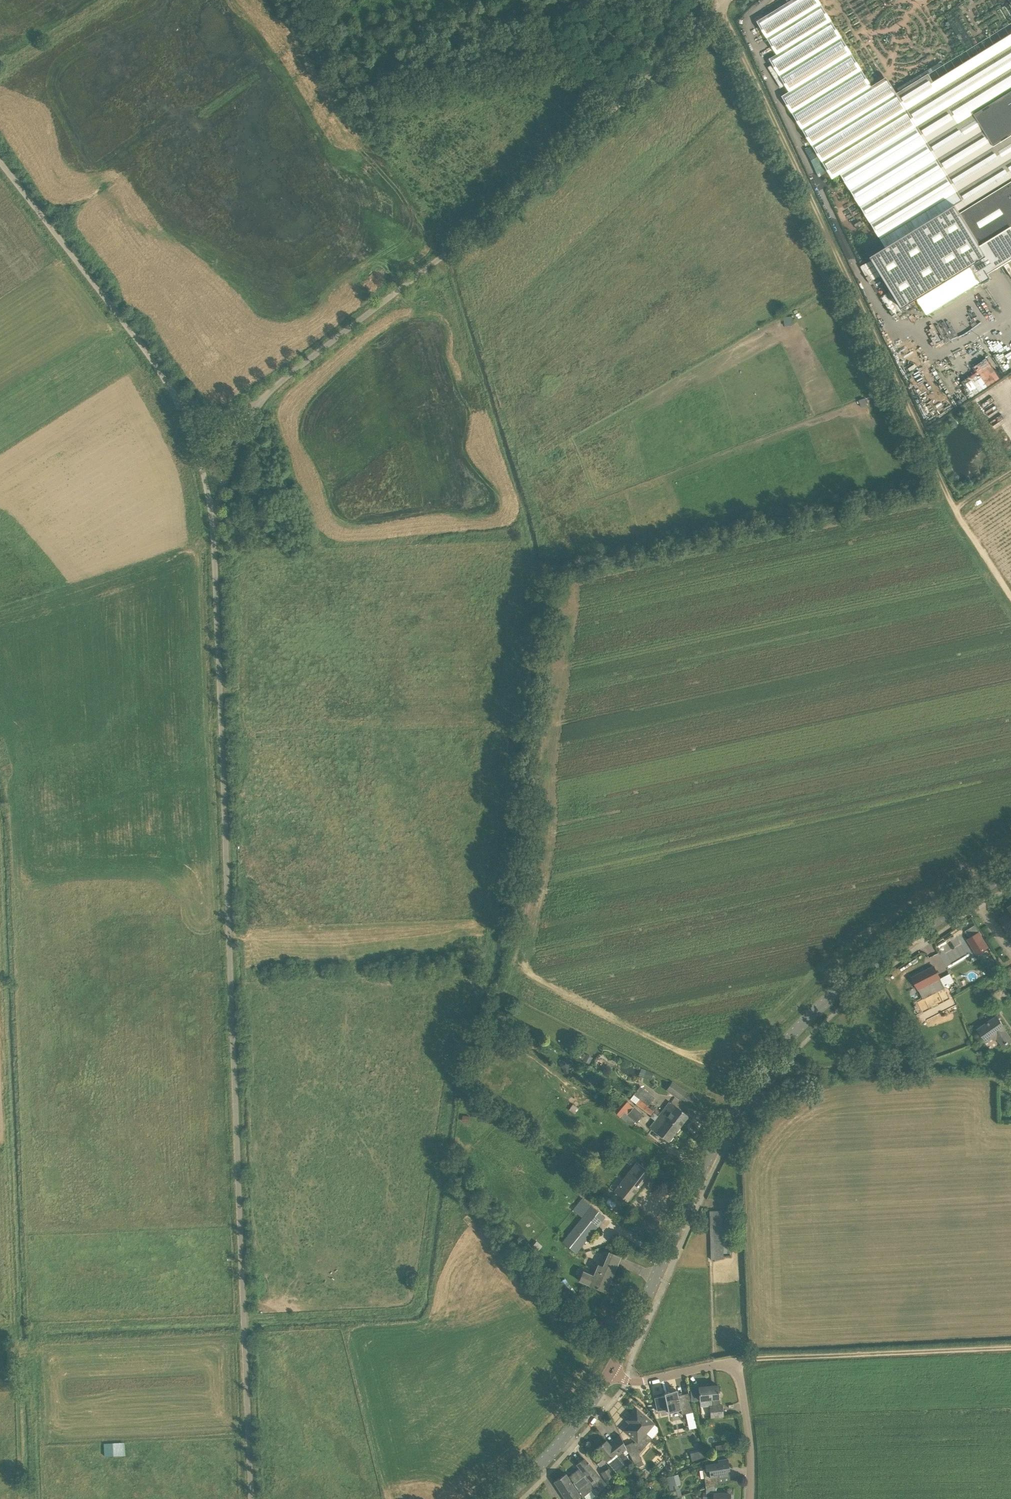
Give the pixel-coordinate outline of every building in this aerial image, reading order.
[(757,22),(778,54),(770,59),(790,92),(782,96),(833,179),(841,174),(886,248),(871,257),(903,309),(918,299),(928,315),(981,282),(982,284),(991,278),(989,274),(1010,260),(1010,35),(934,82),(929,74),(897,93),(887,77),(873,86),(819,0),(793,0),(757,22)] [(861,266),(870,282),(881,275),(872,260),(861,266)] [(970,396),(1001,379),(989,357),(974,366),(978,372),(962,381),(970,396)] [(975,925),(966,931),(970,938),(979,933),(975,925)] [(970,938),(968,940),(977,955),(989,947),(980,932),(979,933),(970,938)] [(945,987),(944,987),(939,979),(940,978),(934,966),(920,973),(927,986),(935,981),(939,990),(926,997),(927,1000),(917,1005),(922,1014),(932,1009),(951,999),(945,987)] [(1005,1028),(997,1016),(979,1029),(987,1041),(996,1034),(1004,1046),(1010,1042),(1010,1041),(1003,1029),(1005,1028)] [(594,1058),(587,1054),(583,1061),(590,1064),(594,1058)] [(564,1069),(564,1074),(569,1073),(569,1068),(570,1065),(570,1061),(564,1059),(560,1063),(561,1067),(564,1069)] [(649,1070),(647,1076),(646,1078),(651,1080),(653,1075),(654,1072),(649,1070)] [(671,1082),(667,1089),(681,1099),(685,1092),(671,1082)] [(635,1094),(640,1098),(649,1104),(654,1096),(641,1086),(635,1094)] [(654,1111),(653,1111),(655,1108),(652,1105),(650,1108),(647,1106),(648,1104),(640,1098),(636,1103),(651,1115),(654,1111)] [(681,1126),(689,1116),(671,1101),(662,1113),(667,1116),(681,1126)] [(627,1102),(621,1108),(624,1111),(620,1117),(632,1126),(635,1121),(637,1122),(643,1115),(627,1102)] [(569,1110),(575,1114),(579,1107),(573,1104),(569,1110)] [(667,1116),(662,1113),(651,1126),(669,1141),(681,1126),(667,1116)] [(604,1145),(594,1138),(585,1150),(594,1157),(604,1145)] [(628,1201),(651,1172),(638,1161),(616,1190),(628,1201)] [(605,1216),(583,1199),(574,1210),(582,1216),(562,1242),(577,1253),(587,1239),(605,1216)] [(722,1210),(710,1211),(711,1259),(723,1259),(722,1210)] [(620,1257),(609,1252),(604,1265),(599,1264),(595,1275),(583,1270),(579,1280),(603,1290),(609,1276),(612,1277),(620,1257)] [(718,1385),(699,1387),(701,1407),(710,1406),(711,1417),(723,1416),(722,1405),(720,1405),(718,1385)] [(689,1394),(678,1395),(678,1392),(654,1398),(657,1411),(667,1409),(668,1412),(681,1410),(682,1415),(694,1412),(689,1394)] [(652,1438),(646,1432),(654,1424),(637,1409),(631,1415),(635,1418),(625,1430),(636,1440),(633,1443),(633,1442),(625,1446),(620,1434),(619,1435),(626,1449),(627,1449),(635,1465),(642,1461),(639,1454),(652,1438)] [(626,1449),(619,1435),(609,1443),(607,1440),(597,1448),(602,1455),(595,1460),(600,1466),(606,1461),(607,1461),(616,1473),(626,1465),(631,1461),(623,1451),(626,1449)] [(125,1455),(125,1443),(98,1444),(98,1456),(125,1455)] [(703,1450),(690,1453),(692,1461),(705,1458),(703,1450)] [(730,1470),(728,1458),(718,1460),(718,1462),(706,1464),(707,1469),(703,1469),(706,1487),(716,1484),(719,1483),(718,1476),(728,1474),(727,1470),(730,1470)] [(606,1485),(584,1459),(577,1464),(580,1467),(569,1476),(583,1497),(595,1487),(598,1491),(606,1485)] [(609,1468),(601,1473),(605,1481),(614,1476),(609,1468)] [(566,1474),(554,1481),(565,1498),(574,1498),(579,1495),(566,1474)] [(679,1475),(667,1477),(670,1490),(677,1489),(676,1485),(681,1484),(679,1475)] [(706,1487),(706,1493),(704,1493),(704,1498),(730,1498),(730,1493),(716,1493),(716,1484),(706,1487)]
